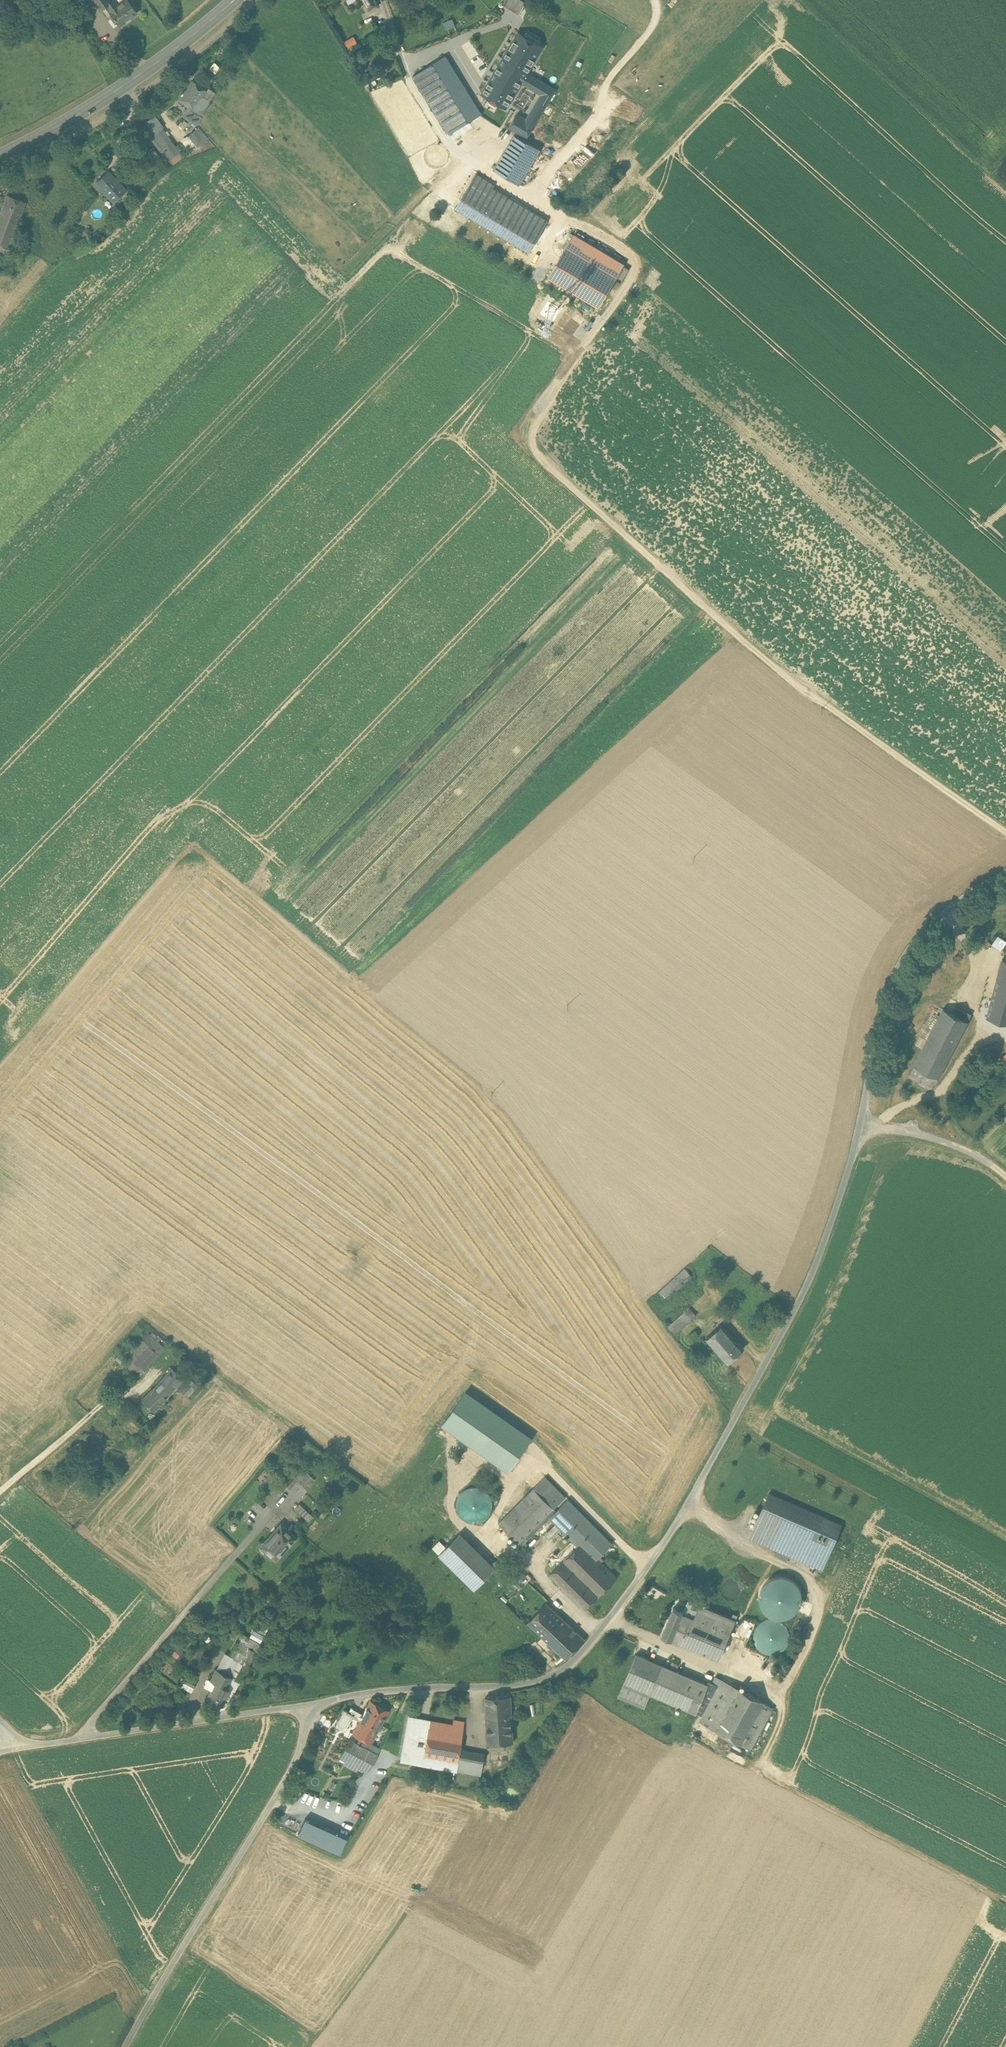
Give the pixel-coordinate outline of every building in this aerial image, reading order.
[(100,9),(110,1),(111,1),(110,0),(94,0),(100,9)] [(114,6),(110,1),(100,8),(105,15),(109,12),(119,25),(137,12),(128,0),(122,0),(114,6)] [(369,10),(377,5),(375,0),(363,0),(369,10)] [(522,0),(506,0),(504,4),(519,14),(526,2),(522,0)] [(499,18),(502,12),(496,9),(493,14),(499,18)] [(543,46),(519,32),(503,58),(527,73),(528,72),(543,46)] [(352,38),(344,42),(348,48),(356,44),(352,38)] [(232,55),(226,62),(230,65),(236,58),(232,55)] [(482,114),(446,55),(413,76),(450,134),(482,114)] [(527,73),(503,58),(482,93),(506,107),(522,82),(527,73)] [(378,79),(384,76),(381,70),(376,73),(378,79)] [(556,89),(528,72),(527,73),(522,82),(542,94),(527,119),(517,113),(509,127),(527,138),(556,89)] [(384,76),(378,79),(377,80),(380,87),(389,83),(386,76),(384,76)] [(208,92),(193,81),(183,92),(182,91),(180,93),(182,95),(178,100),(188,108),(193,111),(194,111),(199,115),(209,102),(203,98),(208,92)] [(203,98),(209,102),(213,96),(208,92),(203,98)] [(199,115),(194,111),(193,111),(188,108),(183,115),(196,125),(202,117),(199,115)] [(163,127),(155,115),(149,119),(157,131),(163,127)] [(157,131),(149,119),(144,123),(145,125),(152,135),(157,131)] [(152,135),(145,125),(139,129),(146,139),(152,135)] [(157,131),(152,135),(169,159),(181,151),(163,127),(157,131)] [(208,138),(199,127),(188,136),(197,147),(208,138)] [(139,129),(134,133),(141,143),(146,139),(139,129)] [(540,149),(515,134),(494,169),(520,184),(540,149)] [(126,190),(108,171),(95,182),(113,201),(126,190)] [(520,204),(493,188),(495,185),(476,174),(456,207),(529,251),(548,220),(520,204)] [(498,181),(495,185),(493,188),(520,204),(524,196),(498,181)] [(3,205),(0,214),(0,255),(5,257),(7,252),(14,254),(20,239),(13,236),(17,224),(18,224),(26,202),(7,195),(3,205)] [(574,235),(566,249),(615,278),(623,264),(574,235)] [(566,249),(549,276),(599,306),(615,278),(566,249)] [(1002,939),(998,936),(992,945),(996,948),(1002,939)] [(1005,944),(1005,942),(1002,939),(996,948),(1001,951),(1005,944)] [(1002,960),(997,978),(1005,980),(1005,961),(1002,960)] [(997,978),(985,975),(982,988),(994,991),(987,1018),(1005,1023),(1005,980),(997,978)] [(943,1009),(914,1065),(939,1078),(968,1022),(956,1015),(943,1009)] [(972,1015),(959,1009),(956,1015),(968,1022),(972,1015)] [(939,1078),(914,1065),(909,1076),(933,1088),(939,1078)] [(685,1268),(659,1292),(666,1300),(692,1276),(685,1268)] [(689,1306),(683,1311),(684,1312),(679,1316),(686,1324),(697,1315),(689,1306)] [(679,1316),(676,1312),(672,1316),(675,1319),(668,1326),(675,1334),(686,1324),(679,1316)] [(727,1363),(744,1349),(723,1325),(707,1339),(727,1363)] [(140,1338),(126,1354),(130,1357),(143,1369),(164,1346),(163,1344),(165,1341),(158,1334),(157,1335),(152,1331),(150,1333),(147,1330),(140,1338)] [(119,1353),(115,1358),(120,1363),(125,1358),(119,1353)] [(143,1369),(130,1357),(123,1364),(134,1374),(136,1372),(140,1376),(145,1370),(143,1369)] [(171,1367),(141,1400),(154,1412),(176,1387),(184,1379),(171,1367)] [(187,1375),(184,1379),(195,1389),(198,1385),(187,1375)] [(195,1389),(184,1379),(176,1387),(188,1397),(195,1389)] [(301,1470),(286,1487),(299,1498),(314,1481),(301,1470)] [(534,1488),(554,1508),(563,1499),(543,1478),(534,1488)] [(491,1511),(493,1505),(491,1498),(487,1492),(481,1488),(475,1487),(468,1488),(462,1492),(458,1498),(457,1505),(458,1512),(462,1518),(468,1521),(475,1523),(482,1521),(488,1517),(491,1511)] [(534,1488),(499,1522),(519,1542),(554,1508),(534,1488)] [(822,1568),(841,1525),(769,1493),(750,1537),(779,1549),(790,1554),(822,1568)] [(567,1498),(548,1517),(577,1547),(582,1542),(598,1557),(611,1543),(567,1498)] [(314,1516),(300,1503),(295,1508),(309,1522),(314,1516)] [(322,1508),(317,1504),(312,1508),(318,1513),(322,1508)] [(281,1524),(261,1546),(275,1559),(295,1537),(281,1524)] [(496,1567),(460,1532),(439,1553),(475,1589),(496,1567)] [(598,1557),(582,1542),(577,1547),(564,1560),(599,1596),(618,1577),(598,1557)] [(790,1554),(779,1549),(778,1551),(779,1557),(787,1561),(790,1554)] [(599,1596),(564,1560),(550,1574),(586,1609),(599,1596)] [(517,1577),(524,1587),(534,1579),(527,1570),(517,1577)] [(500,1579),(506,1584),(513,1577),(507,1571),(500,1579)] [(682,1612),(674,1609),(673,1608),(662,1635),(663,1636),(663,1635),(671,1639),(672,1639),(683,1644),(699,1605),(688,1600),(683,1612),(682,1612)] [(546,1603),(528,1622),(543,1638),(555,1625),(559,1629),(566,1622),(546,1603)] [(736,1621),(699,1605),(683,1644),(719,1660),(736,1621)] [(789,1644),(790,1637),(788,1630),(784,1624),(778,1620),(772,1619),(765,1621),(759,1625),(755,1631),(754,1638),(755,1644),(759,1650),(765,1654),(772,1655),(779,1654),(785,1650),(789,1644)] [(566,1622),(559,1629),(555,1625),(543,1638),(566,1660),(585,1640),(566,1622)] [(749,1637),(751,1630),(749,1629),(750,1626),(744,1624),(741,1635),(749,1637)] [(237,1641),(256,1651),(263,1637),(257,1635),(255,1640),(242,1633),(237,1641)] [(235,1675),(233,1678),(240,1681),(256,1651),(237,1641),(229,1655),(238,1660),(231,1673),(235,1675)] [(178,1646),(172,1654),(179,1659),(185,1651),(178,1646)] [(238,1660),(229,1655),(225,1653),(216,1669),(232,1676),(233,1678),(235,1675),(231,1673),(238,1660)] [(662,1665),(636,1654),(618,1696),(645,1708),(651,1694),(650,1693),(662,1665)] [(689,1677),(662,1665),(650,1693),(651,1694),(677,1705),(689,1677)] [(232,1676),(216,1669),(211,1680),(208,1678),(204,1686),(211,1689),(207,1698),(222,1705),(230,1689),(226,1687),(227,1685),(232,1676)] [(196,1681),(186,1676),(182,1682),(193,1687),(196,1681)] [(240,1681),(233,1678),(232,1676),(227,1685),(235,1689),(240,1681)] [(708,1684),(689,1677),(677,1705),(696,1713),(708,1684)] [(703,1716),(700,1722),(716,1730),(739,1689),(723,1680),(703,1716)] [(719,1686),(709,1681),(708,1684),(696,1713),(703,1716),(719,1686)] [(193,1687),(182,1682),(180,1687),(190,1692),(193,1687)] [(764,1703),(739,1689),(716,1730),(750,1749),(773,1708),(772,1708),(764,1703)] [(511,1696),(485,1697),(487,1744),(513,1743),(511,1696)] [(363,1714),(359,1720),(352,1733),(360,1737),(371,1743),(389,1710),(370,1700),(363,1714)] [(359,1720),(363,1714),(362,1713),(361,1715),(351,1709),(352,1708),(351,1707),(348,1712),(344,1710),(336,1724),(345,1729),(352,1716),(359,1720)] [(430,1720),(409,1717),(404,1744),(425,1748),(424,1755),(457,1761),(459,1749),(461,1736),(428,1730),(430,1720)] [(453,1725),(430,1720),(428,1730),(461,1736),(464,1721),(454,1720),(453,1725)] [(371,1743),(360,1737),(357,1743),(377,1754),(380,1748),(371,1743)] [(378,1754),(377,1754),(357,1743),(349,1739),(341,1756),(345,1758),(359,1766),(369,1771),(378,1754)] [(425,1748),(404,1744),(401,1760),(480,1775),(482,1766),(457,1761),(424,1755),(425,1748)] [(484,1754),(459,1749),(457,1761),(482,1766),(484,1756),(484,1754)] [(357,1771),(359,1766),(345,1758),(343,1764),(357,1771)] [(324,1824),(315,1818),(310,1826),(319,1832),(324,1824)]
